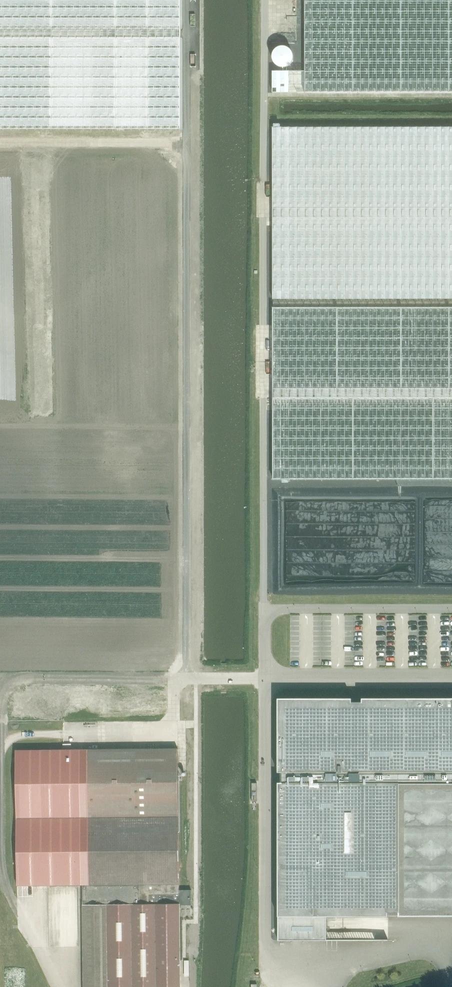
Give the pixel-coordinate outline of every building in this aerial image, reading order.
[(40,129),(48,129),(181,129),(181,0),(0,0),(0,129),(40,129)] [(305,71),(305,92),(451,92),(451,0),(305,0),(305,71)] [(305,71),(272,71),(272,92),(305,92),(305,71)] [(273,128),(274,298),(451,298),(451,128),(273,128)] [(273,307),(273,480),(451,479),(451,306),(273,307)] [(362,698),(362,702),(352,702),(352,698),(325,698),(325,699),(278,699),(278,746),(278,772),(281,772),(281,782),(278,782),(278,940),(327,940),(327,916),(388,916),(388,913),(399,913),(399,916),(440,916),(451,916),(451,698),(362,698)] [(178,748),(87,749),(16,750),(18,885),(83,884),(83,905),(84,986),(181,986),(180,905),(192,905),(192,890),(180,890),(178,748)]
